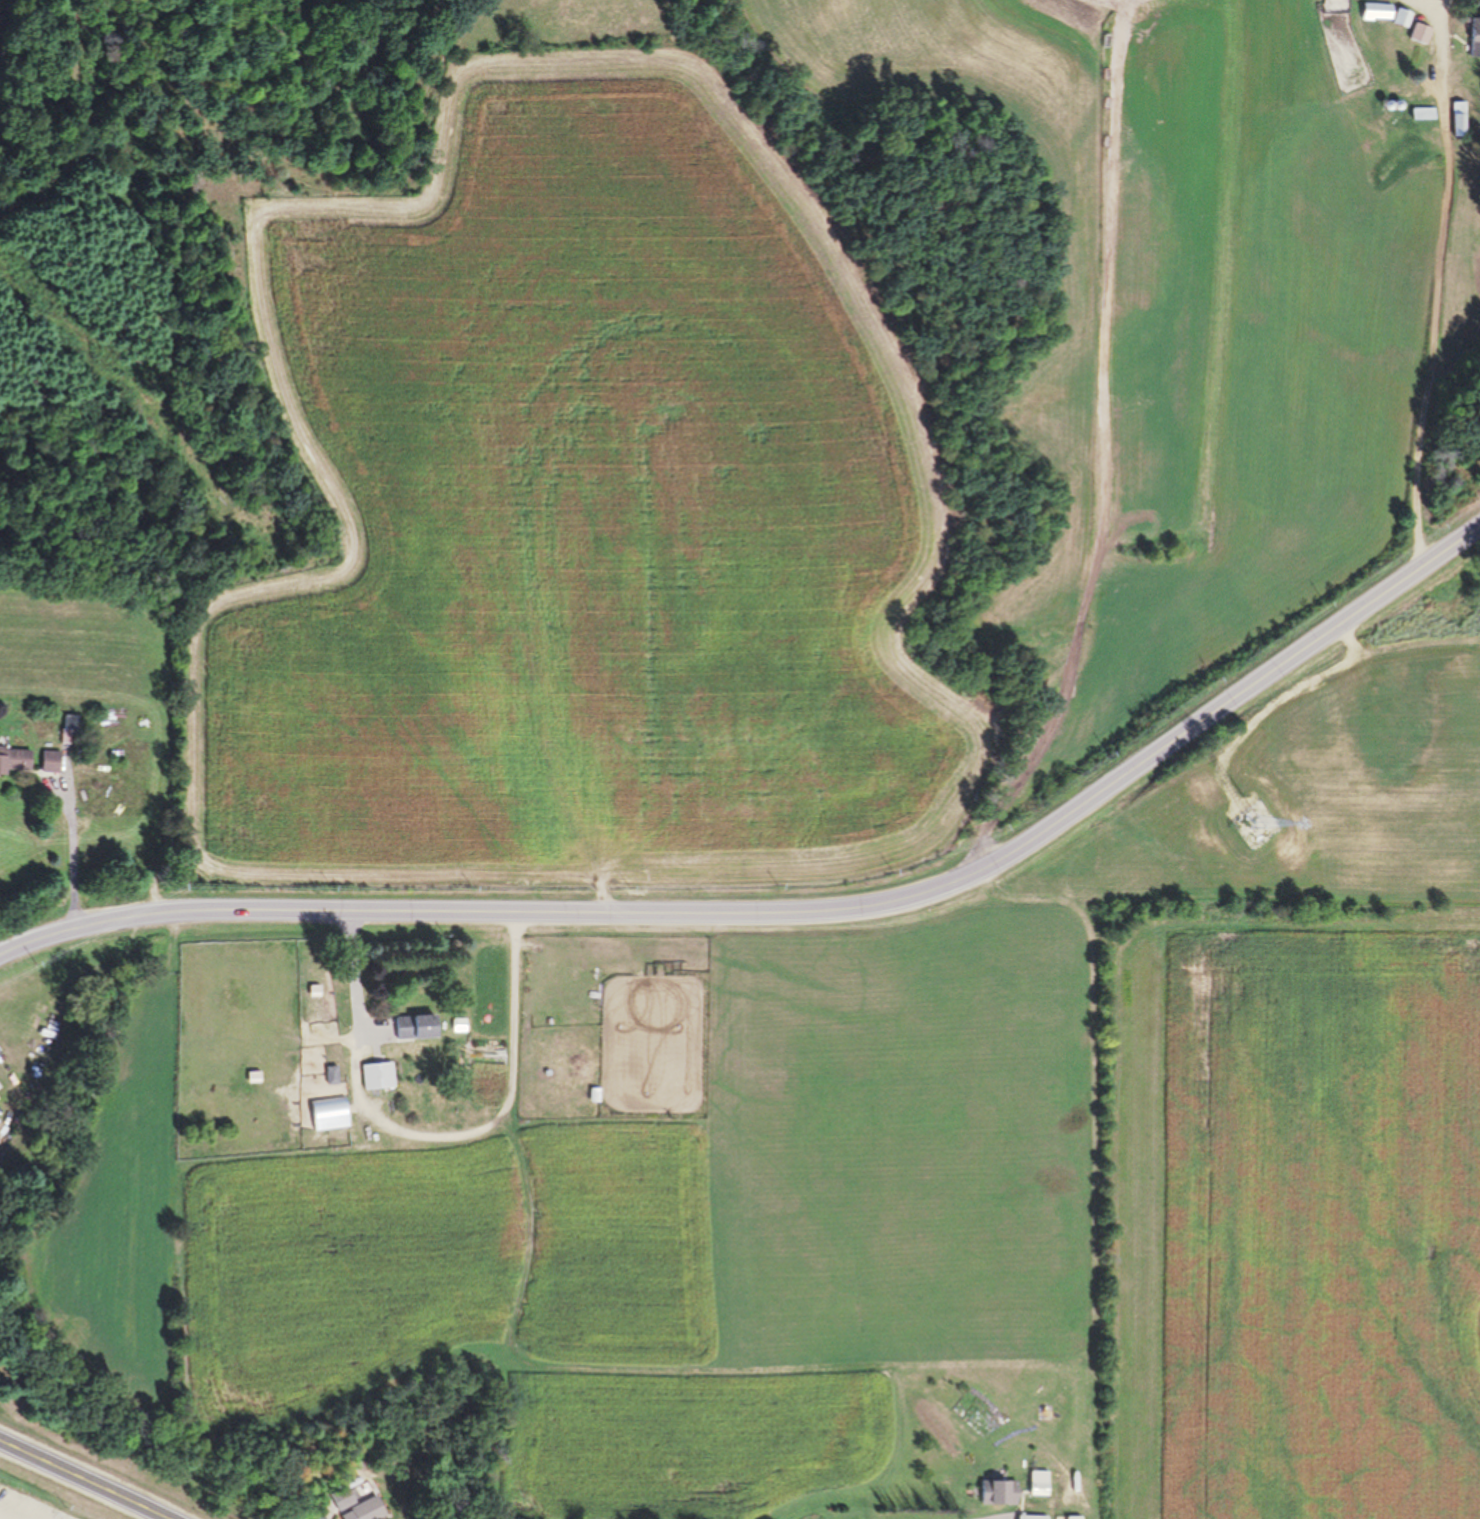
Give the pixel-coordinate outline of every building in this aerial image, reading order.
[(1391,4),(1362,3),(1362,19),(1391,20),(1391,4)] [(1410,11),(1396,9),(1393,25),(1408,27),(1410,11)] [(1479,57),(1479,17),(1470,17),(1470,57),(1479,57)] [(1432,28),(1415,22),(1409,39),(1426,45),(1432,28)] [(1465,102),(1452,102),(1452,137),(1465,137),(1465,102)] [(1413,119),(1433,119),(1433,109),(1413,109),(1413,119)] [(29,775),(29,748),(0,748),(0,775),(29,775)] [(59,751),(41,751),(41,772),(59,772),(59,751)] [(433,1015),(394,1017),(395,1040),(434,1038),(433,1015)] [(360,1066),(363,1091),(393,1087),(390,1062),(360,1066)] [(335,1068),(326,1068),(327,1084),(336,1084),(335,1068)] [(313,1130),(347,1127),(344,1097),(309,1101),(313,1130)] [(981,1437),(996,1426),(984,1410),(969,1421),(981,1437)] [(980,1480),(980,1504),(999,1504),(999,1480),(980,1480)] [(1003,1502),(1016,1502),(1016,1481),(1003,1481),(1003,1502)] [(1032,1494),(1046,1494),(1046,1482),(1032,1482),(1032,1494)] [(341,1518),(376,1518),(386,1514),(376,1495),(339,1515),(341,1518)]
